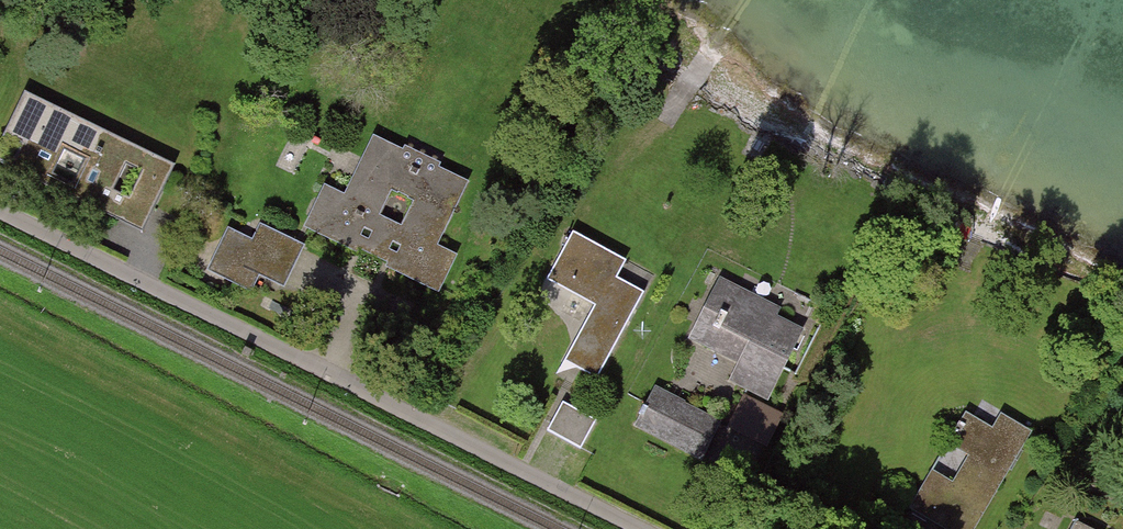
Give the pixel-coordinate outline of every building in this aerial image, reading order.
[(20,96),(0,140),(0,168),(141,232),(172,164),(20,96)] [(463,176),(369,133),(340,195),(319,185),(299,228),(414,282),(463,176)] [(231,223),(211,269),(283,300),(309,239),(264,220),(258,235),(231,223)] [(621,260),(567,233),(543,281),(590,305),(560,363),(592,379),(637,294),(611,280),(621,260)] [(773,302),(711,277),(687,338),(743,361),(735,380),(770,394),(796,329),(767,318),(773,302)] [(246,346),(242,353),(249,357),(252,349),(246,346)] [(714,416),(650,388),(633,426),(697,455),(714,416)] [(592,420),(558,402),(541,433),(575,451),(592,420)] [(958,409),(940,442),(965,456),(950,481),(929,469),(903,513),(930,528),(970,528),(1028,428),(997,410),(988,426),(958,409)] [(1067,517),(1061,528),(1092,528),(1067,517)]
